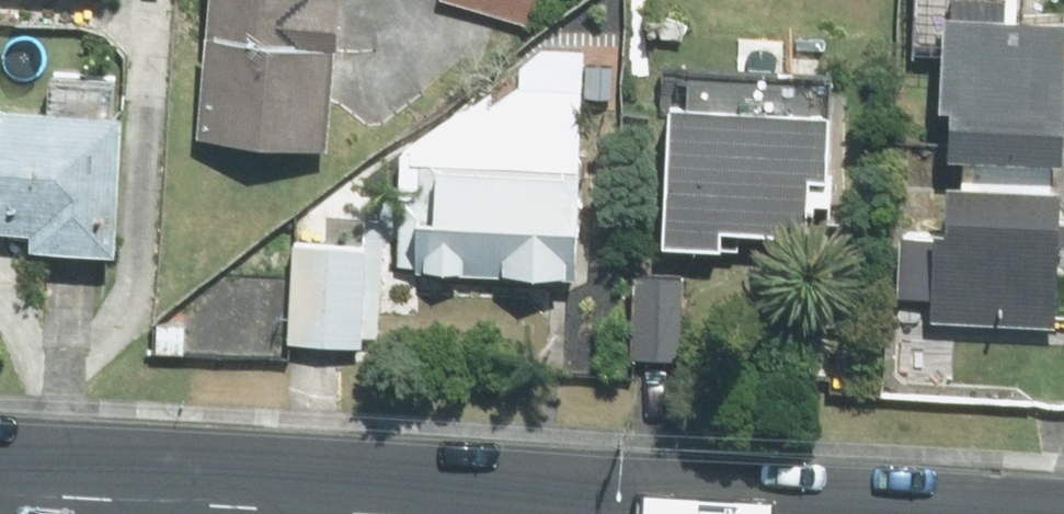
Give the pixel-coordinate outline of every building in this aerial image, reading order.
[(192,141),(306,141),(305,0),(191,0),(192,141)] [(523,25),(531,0),(443,0),(523,25)] [(1050,32),(932,23),(923,130),(1041,139),(1050,32)] [(814,116),(651,113),(649,254),(704,255),(705,228),(754,229),(754,198),(787,198),(787,171),(813,172),(814,116)] [(0,115),(0,227),(14,227),(20,252),(102,256),(109,121),(0,115)] [(600,159),(411,140),(396,289),(585,308),(600,159)] [(1051,191),(929,187),(924,325),(1046,329),(1051,191)] [(354,252),(282,249),(277,352),(350,355),(354,252)] [(675,285),(620,282),(615,360),(670,363),(675,285)]
